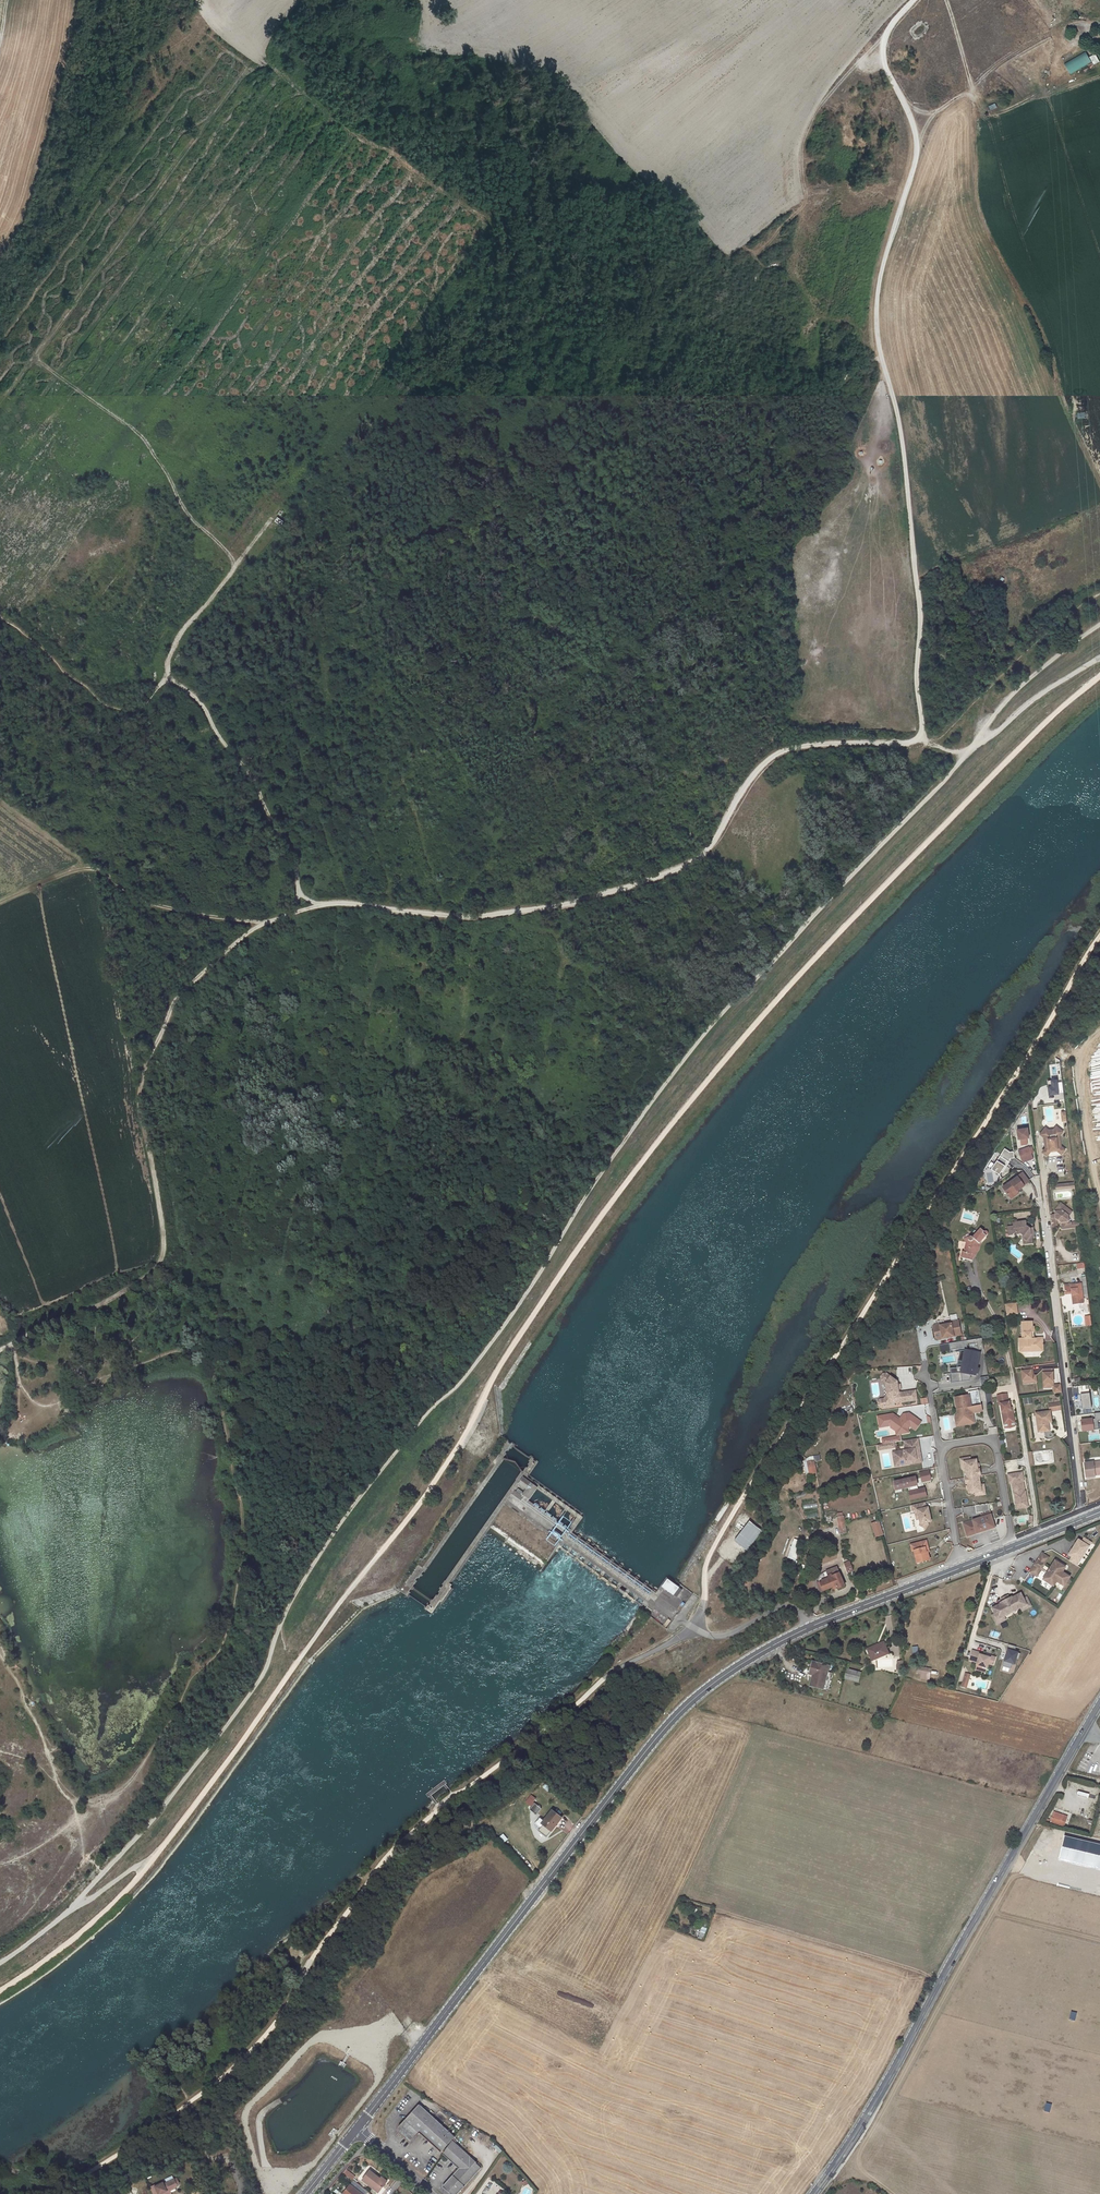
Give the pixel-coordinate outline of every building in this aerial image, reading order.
[(1063,62),(1068,73),(1090,65),(1086,53),(1063,62)] [(283,522),(276,517),(274,521),(281,526),(283,522)] [(1056,1100),(1065,1099),(1064,1093),(1059,1093),(1057,1080),(1052,1080),(1053,1087),(1049,1087),(1050,1095),(1055,1094),(1056,1100)] [(1056,1132),(1060,1135),(1063,1132),(1057,1127),(1054,1130),(1049,1131),(1046,1128),(1045,1129),(1049,1133),(1056,1132)] [(1019,1139),(1029,1137),(1028,1128),(1018,1129),(1019,1139)] [(1046,1149),(1043,1153),(1047,1156),(1051,1152),(1052,1149),(1055,1149),(1057,1151),(1062,1154),(1065,1150),(1061,1147),(1060,1136),(1060,1135),(1056,1132),(1049,1133),(1045,1129),(1041,1135),(1045,1138),(1046,1149)] [(1018,1151),(1020,1156),(1022,1161),(1033,1157),(1028,1147),(1018,1151)] [(991,1169),(1000,1174),(1002,1171),(1005,1165),(1006,1166),(1009,1161),(1000,1155),(991,1169)] [(1028,1181),(1022,1173),(1017,1177),(1023,1185),(1028,1181)] [(1017,1176),(1003,1187),(1009,1196),(1017,1190),(1024,1185),(1023,1185),(1017,1177),(1017,1176)] [(1056,1215),(1050,1216),(1051,1219),(1052,1226),(1057,1225),(1057,1223),(1057,1222),(1061,1222),(1063,1223),(1062,1224),(1063,1229),(1072,1227),(1071,1223),(1068,1221),(1068,1217),(1068,1215),(1071,1211),(1064,1206),(1063,1207),(1059,1205),(1055,1211),(1056,1215)] [(1021,1234),(1024,1236),(1023,1238),(1027,1241),(1027,1244),(1033,1243),(1032,1238),(1034,1237),(1033,1228),(1030,1228),(1026,1225),(1026,1221),(1018,1222),(1020,1234),(1021,1234)] [(1013,1226),(1008,1227),(1009,1235),(1012,1234),(1014,1233),(1016,1233),(1017,1234),(1020,1234),(1018,1222),(1013,1223),(1013,1226)] [(965,1239),(964,1242),(969,1244),(967,1253),(962,1251),(960,1258),(972,1260),(976,1246),(979,1243),(980,1244),(987,1235),(988,1234),(988,1233),(988,1232),(987,1232),(987,1231),(986,1231),(985,1231),(984,1232),(981,1229),(973,1237),(972,1237),(970,1237),(968,1237),(966,1237),(965,1239)] [(1081,1284),(1065,1286),(1066,1294),(1072,1294),(1073,1300),(1083,1299),(1081,1284)] [(1005,1304),(1007,1315),(1017,1313),(1016,1302),(1005,1304)] [(954,1336),(961,1335),(958,1320),(943,1323),(940,1327),(933,1329),(935,1338),(938,1339),(943,1339),(942,1337),(947,1336),(948,1338),(954,1336)] [(1023,1332),(1023,1335),(1022,1335),(1022,1338),(1019,1339),(1019,1347),(1030,1346),(1030,1344),(1036,1344),(1036,1338),(1034,1338),(1029,1338),(1029,1332),(1034,1332),(1034,1327),(1032,1327),(1032,1322),(1022,1323),(1022,1332),(1023,1332)] [(941,1353),(968,1348),(967,1341),(940,1345),(941,1353)] [(1043,1351),(1042,1344),(1036,1344),(1030,1344),(1030,1346),(1019,1347),(1019,1352),(1043,1351)] [(951,1368),(952,1382),(971,1380),(971,1376),(983,1375),(981,1351),(964,1352),(965,1367),(951,1368)] [(892,1400),(895,1402),(914,1399),(913,1390),(898,1392),(898,1389),(897,1384),(897,1381),(886,1372),(882,1373),(880,1376),(881,1379),(885,1382),(887,1393),(884,1397),(879,1398),(877,1401),(878,1404),(881,1406),(888,1405),(892,1400)] [(990,1386),(989,1377),(981,1378),(983,1387),(990,1386)] [(1061,1385),(1053,1386),(1054,1394),(1062,1393),(1061,1385)] [(958,1413),(955,1417),(956,1423),(974,1420),(973,1416),(971,1415),(972,1413),(982,1411),(978,1390),(968,1392),(969,1395),(955,1398),(958,1413)] [(1007,1394),(998,1395),(999,1404),(1001,1404),(1004,1421),(1013,1420),(1011,1411),(1013,1411),(1012,1407),(1010,1408),(1009,1402),(1008,1402),(1007,1394)] [(1093,1394),(1081,1395),(1082,1409),(1093,1409),(1093,1394)] [(1050,1411),(1036,1414),(1039,1432),(1050,1431),(1049,1425),(1048,1425),(1047,1423),(1052,1422),(1050,1411),(1061,1410),(1060,1402),(1049,1404),(1050,1411)] [(1004,1421),(1004,1424),(1015,1423),(1013,1411),(1011,1411),(1013,1420),(1004,1421)] [(890,1413),(877,1415),(878,1422),(883,1421),(884,1424),(890,1423),(890,1425),(897,1429),(898,1433),(908,1432),(908,1428),(910,1425),(911,1426),(917,1418),(908,1412),(903,1413),(899,1418),(899,1419),(890,1413)] [(911,1426),(915,1429),(920,1421),(917,1418),(911,1426)] [(1095,1419),(1082,1420),(1083,1432),(1096,1431),(1095,1419)] [(909,1460),(909,1463),(921,1461),(920,1453),(918,1454),(918,1451),(919,1449),(918,1442),(904,1445),(905,1449),(895,1451),(896,1457),(902,1461),(909,1460)] [(895,1451),(892,1451),(894,1466),(909,1463),(909,1460),(902,1461),(896,1457),(895,1451)] [(805,1457),(806,1475),(817,1474),(816,1461),(821,1461),(821,1456),(805,1457)] [(677,1582),(669,1577),(656,1593),(574,1533),(586,1516),(529,1476),(539,1463),(532,1458),(521,1473),(430,1602),(425,1609),(432,1613),(440,1601),(443,1603),(453,1587),(451,1583),(487,1532),(544,1572),(559,1550),(642,1608),(667,1628),(676,1617),(693,1593),(677,1582)] [(971,1458),(961,1459),(963,1469),(966,1468),(965,1462),(972,1461),(971,1458)] [(978,1464),(977,1460),(972,1461),(965,1462),(966,1468),(967,1478),(980,1476),(981,1476),(980,1470),(979,1470),(978,1467),(978,1464)] [(1095,1477),(1095,1476),(1095,1474),(1099,1473),(1099,1462),(1085,1464),(1086,1478),(1095,1477)] [(930,1470),(920,1472),(923,1483),(933,1480),(930,1470)] [(1024,1481),(1022,1472),(1008,1475),(1010,1483),(1012,1483),(1014,1494),(1015,1494),(1017,1505),(1027,1503),(1026,1495),(1024,1495),(1023,1492),(1025,1492),(1023,1481),(1024,1481)] [(909,1487),(911,1499),(926,1496),(925,1488),(918,1489),(918,1485),(916,1476),(900,1480),(902,1488),(909,1487)] [(969,1489),(970,1494),(976,1493),(982,1492),(981,1485),(980,1476),(967,1478),(966,1478),(967,1484),(968,1484),(969,1486),(969,1489)] [(976,1493),(976,1496),(986,1495),(984,1485),(981,1485),(982,1492),(976,1493)] [(926,1508),(925,1502),(911,1505),(912,1511),(915,1510),(917,1510),(919,1519),(920,1524),(919,1525),(925,1529),(928,1524),(927,1522),(931,1521),(930,1516),(929,1512),(928,1507),(926,1508)] [(991,1515),(973,1521),(977,1533),(995,1527),(991,1515)] [(844,1517),(838,1518),(841,1534),(847,1532),(844,1517)] [(876,1538),(885,1535),(881,1521),(872,1523),(876,1538)] [(828,1533),(824,1537),(831,1546),(836,1542),(828,1533)] [(1075,1537),(1066,1555),(1069,1557),(1067,1561),(1077,1566),(1089,1540),(1082,1537),(1080,1540),(1075,1537)] [(914,1550),(917,1563),(930,1560),(927,1552),(926,1552),(925,1548),(928,1547),(926,1541),(915,1544),(916,1550),(914,1550)] [(1042,1553),(1037,1560),(1044,1565),(1049,1557),(1042,1553)] [(1037,1560),(1035,1564),(1042,1569),(1044,1565),(1037,1560)] [(1057,1581),(1065,1585),(1070,1576),(1063,1571),(1066,1566),(1055,1560),(1051,1568),(1056,1571),(1054,1575),(1048,1572),(1044,1579),(1054,1586),(1057,1581)] [(845,1563),(848,1573),(854,1572),(851,1561),(845,1563)] [(1035,1564),(1030,1572),(1037,1576),(1042,1569),(1035,1564)] [(827,1579),(819,1582),(822,1592),(836,1586),(838,1589),(845,1586),(840,1573),(833,1576),(832,1574),(828,1575),(830,1579),(827,1580),(827,1579)] [(1004,1617),(1021,1608),(1027,1605),(1024,1599),(1021,1593),(1017,1595),(1015,1597),(1012,1598),(1012,1597),(1010,1598),(1002,1602),(1000,1603),(1001,1604),(999,1605),(996,1606),(992,1608),(995,1614),(998,1620),(1004,1617)] [(1021,1608),(1023,1611),(1032,1606),(1027,1597),(1024,1599),(1027,1605),(1021,1608)] [(992,1615),(996,1624),(1005,1619),(1004,1617),(998,1620),(995,1614),(992,1615)] [(876,1648),(868,1651),(873,1661),(889,1654),(884,1642),(875,1646),(876,1648)] [(1001,1671),(1010,1673),(1013,1658),(1019,1659),(1020,1652),(1005,1649),(1001,1671)] [(977,1666),(983,1668),(987,1669),(988,1665),(993,1666),(995,1658),(990,1657),(990,1658),(984,1657),(980,1656),(980,1654),(972,1652),(970,1661),(977,1664),(977,1666)] [(813,1675),(810,1686),(828,1691),(833,1674),(828,1672),(829,1666),(813,1662),(810,1674),(813,1675)] [(847,1669),(845,1679),(859,1683),(861,1673),(847,1669)] [(960,1686),(966,1688),(970,1674),(964,1672),(960,1686)] [(547,1784),(543,1788),(549,1793),(552,1789),(547,1784)] [(1081,1794),(1083,1786),(1074,1784),(1072,1792),(1081,1794)] [(526,1803),(537,1813),(541,1809),(534,1803),(537,1800),(533,1796),(526,1803)] [(540,1817),(535,1823),(541,1828),(543,1825),(551,1831),(562,1818),(552,1810),(544,1821),(540,1817)] [(1068,1816),(1054,1811),(1049,1823),(1063,1828),(1068,1816)] [(565,1819),(559,1828),(568,1834),(573,1824),(565,1819)] [(505,1843),(509,1840),(504,1834),(500,1837),(505,1843)] [(419,2104),(398,2127),(399,2132),(410,2142),(419,2132),(441,2152),(452,2140),(454,2137),(419,2104)] [(443,2185),(453,2193),(457,2193),(481,2169),(475,2163),(476,2162),(452,2140),(443,2153),(459,2168),(443,2185)] [(497,2144),(494,2147),(500,2153),(503,2150),(497,2144)] [(370,2170),(363,2180),(378,2192),(386,2183),(380,2179),(370,2170)] [(153,2193),(171,2193),(170,2191),(175,2188),(177,2184),(176,2182),(178,2181),(177,2179),(174,2180),(174,2179),(164,2184),(163,2183),(156,2187),(155,2186),(150,2188),(153,2193)] [(343,2193),(362,2193),(350,2184),(343,2193)]
